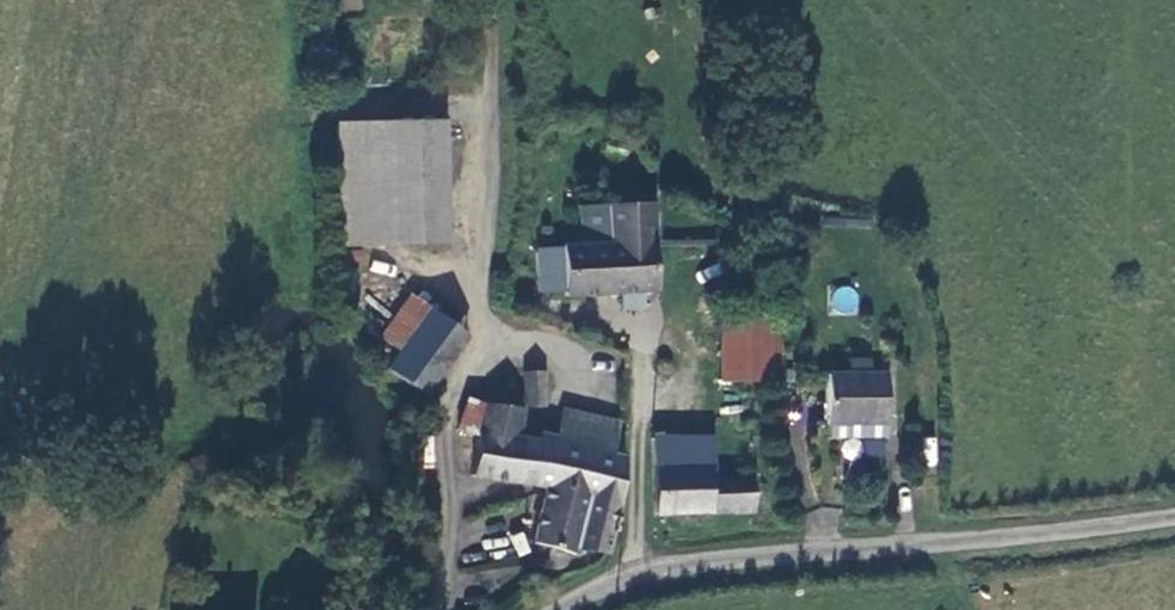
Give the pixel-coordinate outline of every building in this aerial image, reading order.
[(337,249),(445,245),(441,127),(329,131),(337,249)] [(654,292),(651,207),(582,208),(582,248),(564,248),(565,292),(565,295),(654,292)] [(540,293),(565,292),(564,248),(538,250),(540,293)] [(423,397),(463,341),(411,302),(369,357),(423,397)] [(773,383),(774,359),(775,320),(717,319),(715,382),(773,383)] [(889,374),(832,372),(831,420),(889,422),(889,374)] [(542,405),(541,374),(522,375),(523,406),(542,405)] [(460,430),(481,434),(487,408),(465,403),(460,430)] [(584,553),(606,552),(607,546),(616,497),(619,456),(609,453),(616,425),(563,411),(557,438),(539,434),(537,444),(514,439),(519,412),(487,405),(487,408),(481,434),(473,474),(543,491),(527,545),(540,549),(536,569),(557,574),(584,553)] [(889,439),(889,422),(831,420),(831,438),(889,439)] [(650,439),(652,512),(685,512),(748,511),(748,479),(711,479),(711,439),(650,439)] [(652,512),(652,536),(685,530),(685,512),(652,512)]
